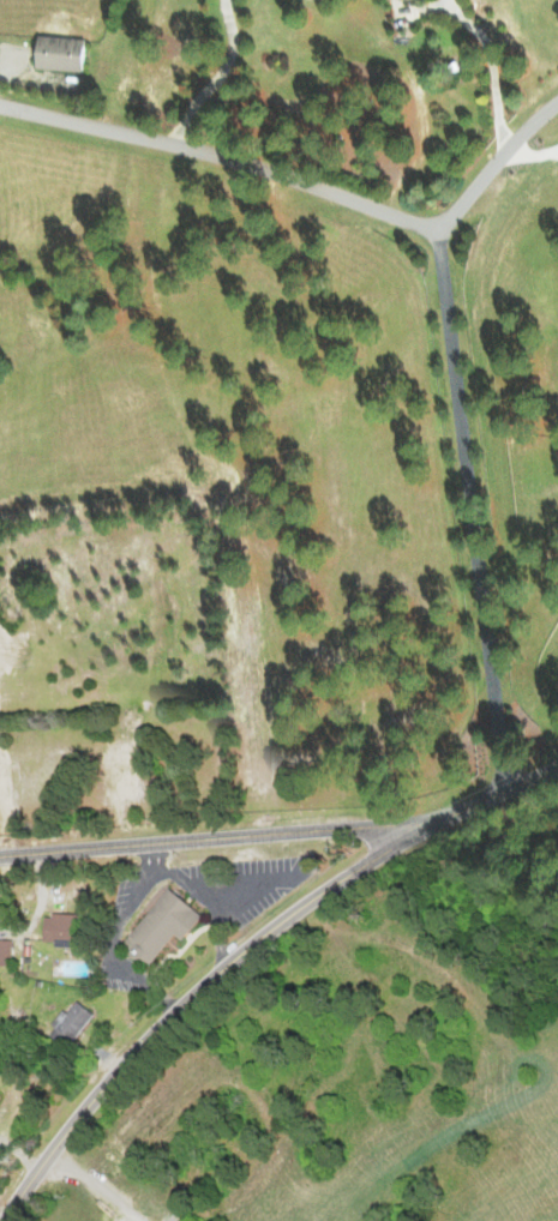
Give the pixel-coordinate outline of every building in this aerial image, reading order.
[(83,37),(32,35),(30,68),(81,71),(83,37)] [(99,784),(124,785),(126,760),(100,759),(99,784)] [(169,933),(177,939),(196,912),(162,887),(118,947),(145,966),(169,933)] [(69,915),(41,912),(38,939),(66,942),(69,915)] [(8,938),(0,938),(0,956),(8,956),(8,938)] [(47,1031),(66,1045),(89,1012),(72,1000),(63,1012),(62,1011),(47,1031)]
